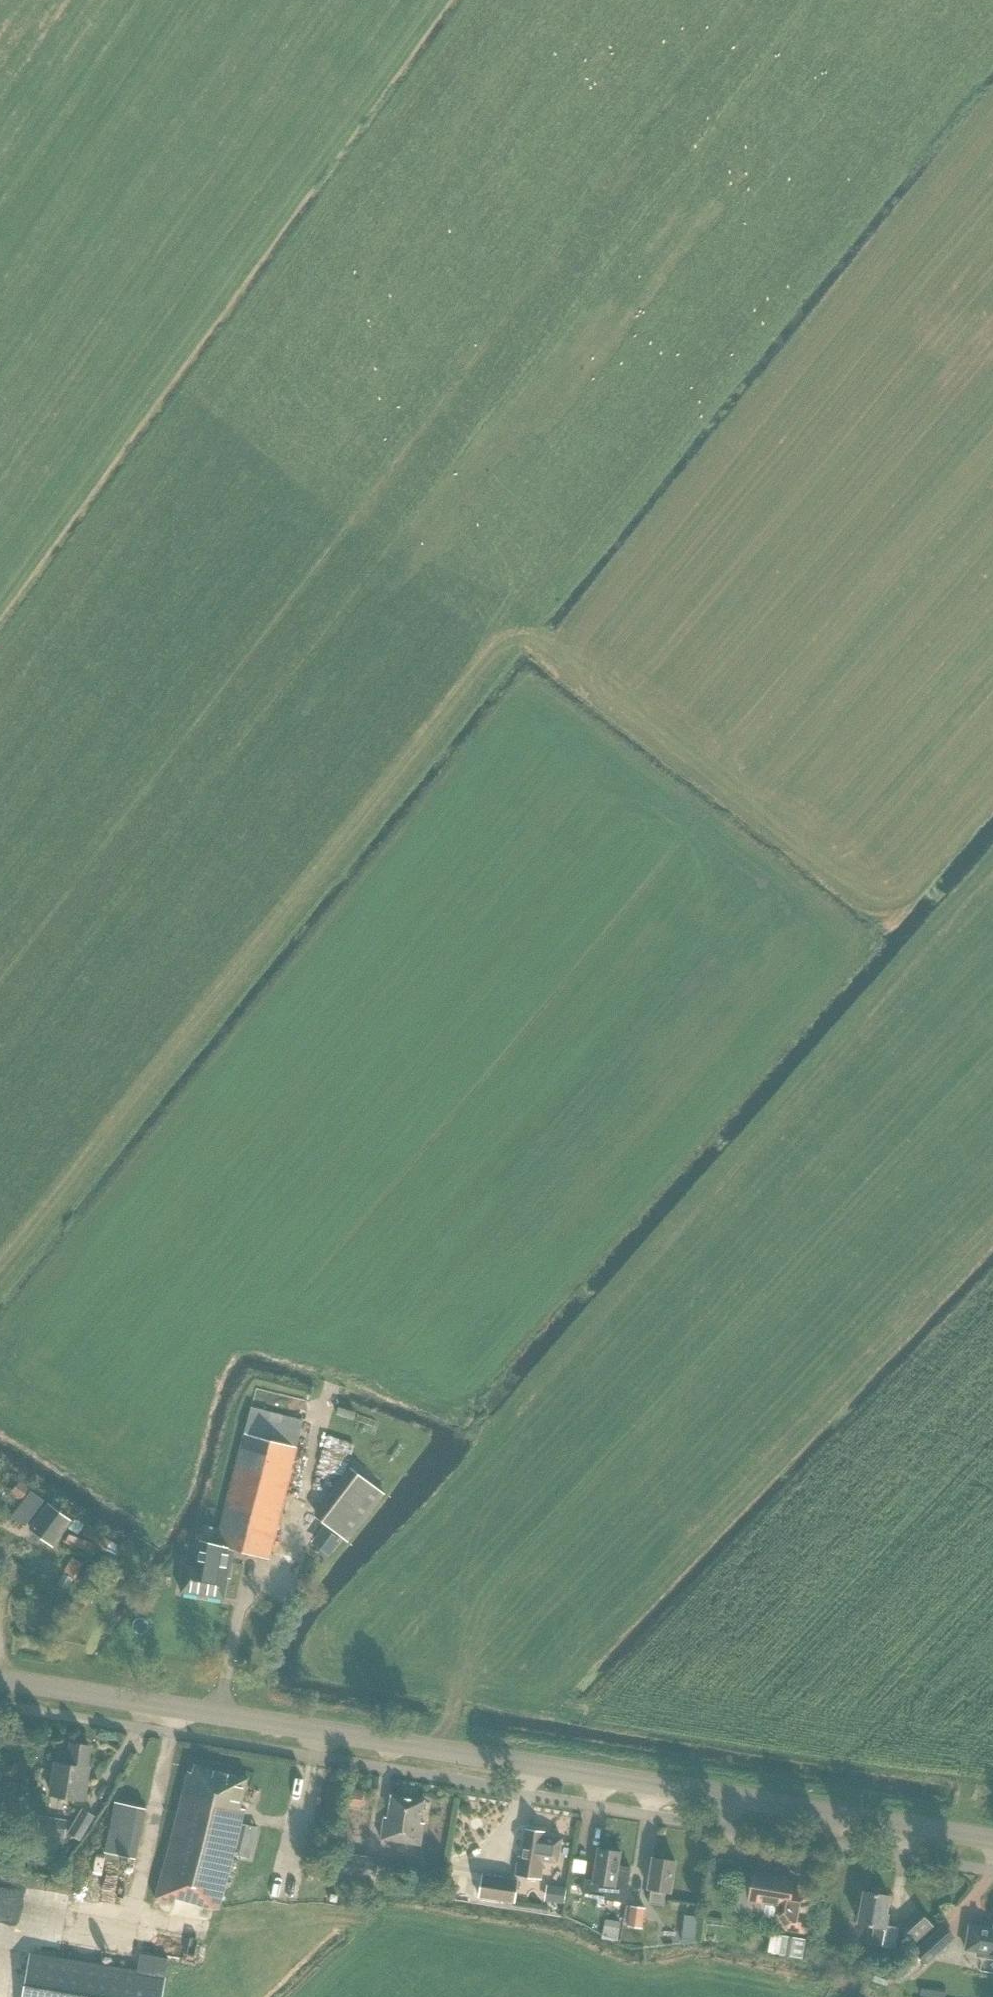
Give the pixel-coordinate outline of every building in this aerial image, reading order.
[(234,1546),(234,1549),(268,1558),(304,1419),(252,1405),(217,1543),(234,1546)] [(354,1442),(327,1434),(319,1460),(346,1468),(354,1442)] [(385,1492),(352,1467),(315,1515),(348,1541),(385,1492)] [(30,1485),(20,1479),(11,1493),(21,1499),(30,1485)] [(53,1546),(73,1520),(49,1501),(29,1527),(53,1546)] [(322,1526),(312,1539),(330,1552),(339,1539),(322,1526)] [(234,1546),(217,1543),(200,1540),(197,1561),(196,1561),(195,1566),(185,1564),(181,1591),(224,1598),(227,1577),(229,1577),(232,1560),(234,1549),(234,1546)] [(75,1580),(84,1560),(73,1555),(64,1574),(75,1580)] [(86,1766),(90,1746),(73,1743),(71,1749),(66,1749),(64,1761),(57,1760),(51,1794),(82,1799),(88,1766),(86,1766)] [(249,1778),(196,1763),(194,1771),(189,1770),(156,1897),(200,1909),(202,1904),(219,1908),(246,1804),(242,1803),(249,1778)] [(365,1790),(350,1787),(347,1805),(362,1808),(365,1790)] [(421,1821),(424,1799),(391,1794),(388,1816),(384,1815),(381,1838),(421,1844),(424,1821),(421,1821)] [(146,1811),(117,1804),(105,1854),(135,1861),(146,1811)] [(82,1807),(68,1832),(81,1840),(95,1815),(82,1807)] [(64,1837),(67,1820),(48,1816),(45,1834),(64,1837)] [(541,1878),(544,1860),(557,1862),(561,1838),(544,1835),(545,1831),(526,1828),(520,1865),(517,1864),(516,1874),(541,1878)] [(626,1902),(631,1866),(619,1864),(621,1850),(597,1846),(592,1878),(585,1877),(582,1895),(626,1902)] [(671,1891),(675,1860),(652,1856),(648,1887),(652,1888),(650,1901),(664,1903),(666,1890),(671,1891)] [(514,1901),(518,1879),(483,1873),(479,1895),(514,1901)] [(810,1892),(791,1889),(793,1879),(754,1873),(752,1886),(742,1884),(739,1901),(735,1901),(736,1905),(738,1908),(741,1911),(745,1913),(747,1909),(749,1910),(757,1911),(764,1912),(766,1903),(777,1905),(776,1914),(782,1923),(789,1924),(788,1929),(804,1932),(810,1892)] [(545,1900),(564,1902),(566,1886),(547,1884),(545,1900)] [(894,1947),(898,1926),(886,1924),(888,1913),(886,1913),(889,1895),(864,1890),(858,1922),(874,1925),(871,1942),(882,1944),(882,1945),(894,1947)] [(643,1926),(645,1906),(630,1905),(628,1924),(643,1926)] [(910,1949),(916,1944),(915,1943),(935,1926),(920,1910),(900,1927),(907,1935),(902,1940),(910,1949)] [(684,1914),(681,1942),(695,1940),(697,1915),(684,1914)] [(955,1937),(942,1923),(914,1950),(926,1963),(955,1937)] [(969,1924),(965,1949),(977,1951),(976,1954),(992,1957),(992,1928),(969,1924)] [(771,1931),(768,1949),(794,1954),(798,1936),(771,1931)] [(911,1968),(920,1959),(912,1951),(903,1960),(911,1968)] [(31,1953),(24,1996),(162,1996),(169,1957),(141,1953),(138,1970),(31,1953)]
